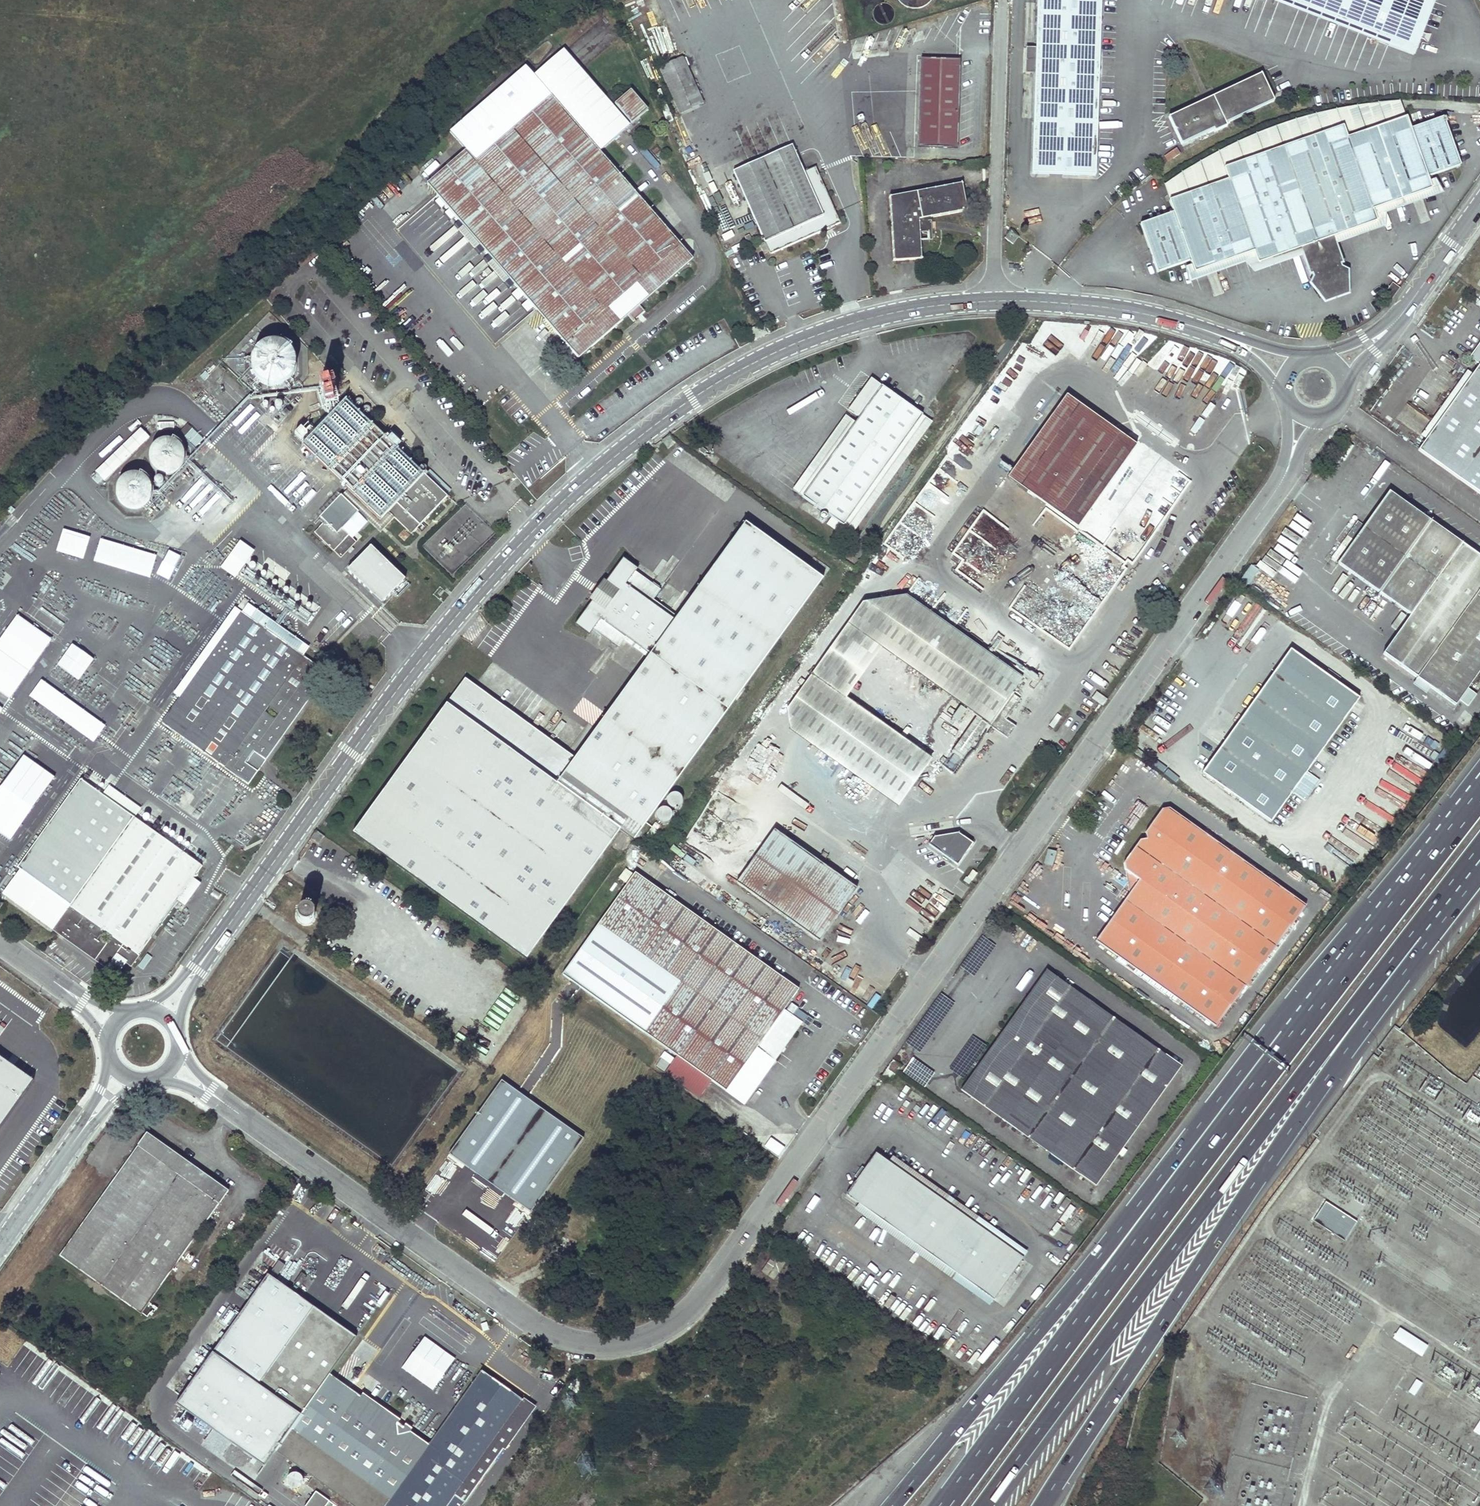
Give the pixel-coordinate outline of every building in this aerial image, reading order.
[(917,14),(930,0),(903,0),(917,14)] [(1033,173),(1097,175),(1099,107),(1102,0),(1038,0),(1033,173)] [(1316,11),(1387,37),(1416,49),(1434,2),(1428,0),(1288,0),(1316,11)] [(683,58),(660,69),(680,114),(703,103),(683,58)] [(921,59),(919,147),(958,148),(960,61),(921,59)] [(1260,74),(1169,117),(1181,144),(1213,129),(1214,132),(1227,126),(1225,123),(1273,101),(1260,74)] [(631,91),(615,104),(632,124),(648,110),(631,91)] [(467,151),(429,185),(507,275),(579,358),(693,260),(638,196),(552,97),(477,162),(467,151)] [(1347,138),(1405,118),(1400,102),(1381,103),(1363,105),(1340,109),(1324,113),(1300,119),(1277,126),(1251,136),(1236,143),(1211,156),(1187,170),(1173,179),(1164,186),(1169,201),(1228,180),(1224,169),(1342,126),(1347,138)] [(1228,180),(1169,201),(1173,213),(1140,224),(1157,272),(1190,261),(1194,273),(1254,252),(1257,263),(1307,246),(1318,278),(1316,282),(1326,295),(1333,290),(1341,291),(1341,274),(1337,271),(1326,239),(1376,221),(1372,210),(1431,189),(1427,177),(1460,166),(1443,118),(1410,129),(1406,117),(1405,118),(1347,138),(1342,126),(1224,169),(1228,180)] [(750,157),(753,164),(786,149),(783,142),(750,157)] [(753,164),(734,172),(771,254),(840,223),(815,168),(804,172),(792,146),(786,149),(753,164)] [(1169,152),(1173,158),(1179,155),(1175,149),(1169,152)] [(1173,158),(1169,152),(1164,156),(1168,161),(1173,158)] [(963,184),(890,198),(895,261),(922,259),(920,232),(929,232),(929,222),(920,222),(920,220),(968,210),(963,184)] [(719,222),(721,233),(725,232),(719,203),(706,205),(710,224),(719,222)] [(1011,230),(1006,238),(1006,239),(1014,244),(1019,237),(1011,230)] [(1335,247),(1360,238),(1358,233),(1333,243),(1335,247)] [(1391,300),(1400,288),(1392,283),(1383,295),(1391,300)] [(691,329),(702,321),(693,308),(682,316),(691,329)] [(767,324),(759,327),(763,337),(771,333),(767,324)] [(759,327),(758,325),(751,329),(755,340),(763,337),(759,327)] [(670,348),(680,340),(670,327),(659,335),(670,348)] [(296,365),(295,357),(295,354),(288,345),(280,341),(272,340),(264,342),(257,347),(252,354),(251,363),(253,371),(257,378),(264,383),(272,385),(281,384),(288,380),(294,373),(296,365)] [(1470,357),(1479,365),(1479,343),(1470,357)] [(337,358),(324,362),(335,393),(348,388),(337,358)] [(1420,451),(1479,494),(1479,366),(1420,451)] [(941,430),(954,412),(918,386),(906,403),(871,379),(862,391),(858,397),(849,410),(860,418),(856,423),(803,497),(825,513),(826,513),(832,518),(827,524),(839,532),(922,416),(941,430)] [(327,383),(320,386),(326,407),(334,404),(327,383)] [(1134,531),(1171,479),(1151,465),(1143,475),(1125,462),(1135,447),(1065,397),(1007,478),(1057,513),(1064,519),(1077,528),(1101,495),(1120,509),(1114,516),(1134,531)] [(347,488),(381,520),(388,512),(394,518),(412,535),(448,497),(346,400),(302,445),(347,488)] [(1424,428),(1427,416),(1419,414),(1421,407),(1404,403),(1399,422),(1424,428)] [(1186,428),(1197,432),(1202,418),(1192,414),(1186,428)] [(795,491),(803,497),(856,423),(848,417),(795,491)] [(301,438),(311,426),(304,421),(294,433),(301,438)] [(140,426),(97,469),(105,478),(149,435),(140,426)] [(149,462),(179,471),(189,437),(158,429),(149,462)] [(670,436),(663,441),(668,449),(676,444),(670,436)] [(112,488),(134,509),(159,484),(137,463),(112,488)] [(381,533),(394,518),(388,512),(381,520),(347,488),(341,495),(359,512),(343,529),(352,538),(368,521),(381,533)] [(1388,493),(1337,564),(1410,616),(1383,653),(1455,704),(1459,699),(1468,687),(1479,669),(1479,559),(1388,493)] [(359,512),(341,495),(320,517),(325,522),(315,533),(341,558),(356,542),(352,538),(343,529),(359,512)] [(1064,519),(1057,513),(1053,518),(1061,523),(1064,519)] [(634,568),(620,559),(600,587),(593,597),(573,625),(587,634),(596,621),(598,618),(648,653),(646,657),(575,757),(465,679),(354,832),(528,956),(620,827),(634,837),(819,576),(741,521),(674,616),(672,619),(622,584),(624,581),(634,568)] [(1293,529),(1305,536),(1308,530),(1296,524),(1293,529)] [(92,535),(64,527),(57,550),(85,558),(92,535)] [(157,553),(101,537),(94,560),(150,576),(157,553)] [(256,548),(241,538),(222,566),(237,576),(256,548)] [(405,578),(370,545),(346,569),(381,602),(405,578)] [(1252,578),(1258,568),(1252,566),(1247,576),(1252,578)] [(1265,567),(1262,572),(1276,580),(1279,575),(1265,567)] [(672,619),(674,616),(624,581),(622,584),(672,619)] [(597,585),(590,595),(593,597),(600,587),(597,585)] [(174,690),(181,697),(242,612),(304,657),(312,645),(242,596),(174,690)] [(792,729),(899,804),(932,758),(847,699),(882,649),(989,724),(1011,692),(1019,681),(903,601),(861,609),(790,709),(792,729)] [(181,697),(163,723),(248,784),(327,673),(304,657),(242,612),(181,697)] [(18,613),(0,637),(0,690),(10,698),(53,638),(18,613)] [(598,618),(596,621),(646,657),(648,653),(598,618)] [(1290,650),(1203,772),(1271,821),(1358,698),(1290,650)] [(107,724),(43,678),(30,695),(94,741),(107,724)] [(1477,693),(1468,687),(1459,699),(1468,706),(1477,693)] [(989,724),(1008,737),(1016,726),(1006,719),(1020,698),(1011,692),(989,724)] [(1103,706),(1107,699),(1096,692),(1092,698),(1103,706)] [(8,712),(0,723),(0,768),(29,727),(8,712)] [(75,738),(80,731),(57,716),(52,723),(75,738)] [(971,739),(959,733),(943,766),(955,772),(971,739)] [(44,738),(0,799),(0,821),(20,836),(75,760),(44,738)] [(70,905),(134,817),(79,780),(16,868),(70,905)] [(666,800),(677,807),(686,795),(675,787),(666,800)] [(1124,861),(1125,868),(1140,878),(1131,891),(1126,899),(1133,904),(1105,944),(1218,1025),(1306,904),(1170,806),(1161,808),(1145,830),(1147,837),(1140,839),(1124,861)] [(167,842),(134,817),(70,905),(53,929),(107,968),(116,955),(132,965),(139,955),(138,954),(202,866),(167,842)] [(316,830),(311,838),(319,844),(325,836),(316,830)] [(773,830),(736,883),(819,941),(857,889),(773,830)] [(934,836),(929,843),(957,863),(972,842),(958,832),(934,836)] [(16,868),(0,891),(53,929),(70,905),(16,868)] [(1140,878),(1125,868),(1131,891),(1140,878)] [(774,1061),(802,1022),(784,1010),(790,1002),(799,990),(634,873),(563,975),(726,1091),(727,1090),(756,1049),(774,1061)] [(908,879),(900,891),(911,899),(908,903),(923,914),(934,898),(908,879)] [(1133,904),(1126,899),(1097,939),(1105,944),(1133,904)] [(314,918),(315,915),(314,912),(312,909),(309,907),(306,907),(303,907),(300,909),(298,912),(298,915),(298,918),(300,921),(303,923),(306,923),(310,923),(312,921),(314,918)] [(5,971),(0,977),(0,981),(7,986),(13,977),(5,971)] [(1045,971),(961,1090),(1095,1186),(1180,1067),(1045,971)] [(784,1010),(802,1022),(808,1015),(790,1002),(784,1010)] [(744,1102),(774,1061),(756,1049),(727,1090),(744,1102)] [(32,1081),(0,1058),(0,1127),(32,1081)] [(656,1067),(665,1071),(668,1064),(660,1059),(656,1067)] [(888,1068),(896,1074),(901,1067),(893,1060),(888,1068)] [(891,1081),(896,1074),(888,1068),(882,1076),(891,1081)] [(582,1137),(500,1082),(449,1158),(531,1213),(582,1137)] [(146,1133),(59,1256),(140,1314),(228,1191),(146,1133)] [(876,1153),(846,1195),(994,1299),(1023,1258),(876,1153)] [(299,1180),(287,1171),(286,1173),(290,1176),(286,1182),(293,1188),(299,1180)] [(1326,1202),(1314,1221),(1344,1241),(1356,1222),(1326,1202)] [(1032,1210),(1051,1224),(1056,1218),(1036,1204),(1032,1210)] [(773,1254),(762,1271),(768,1276),(780,1259),(773,1254)] [(781,1260),(769,1276),(774,1279),(785,1263),(781,1260)] [(522,1400),(481,1371),(429,1445),(410,1431),(412,1428),(363,1393),(360,1396),(330,1375),(357,1337),(284,1283),(270,1273),(177,1401),(241,1448),(265,1465),(276,1449),(312,1476),(306,1484),(316,1491),(305,1505),(447,1505),(457,1492),(457,1491),(465,1481),(484,1454),(499,1433),(522,1400)] [(432,1281),(429,1279),(421,1290),(424,1293),(432,1281)] [(441,1281),(435,1289),(443,1295),(449,1287),(441,1281)] [(1393,1338),(1420,1355),(1427,1345),(1400,1328),(1393,1338)] [(436,1391),(459,1358),(427,1337),(405,1369),(436,1391)] [(1409,1389),(1413,1375),(1406,1373),(1402,1387),(1409,1389)] [(584,1382),(576,1377),(568,1388),(576,1393),(584,1382)] [(1417,1379),(1409,1391),(1414,1395),(1422,1383),(1417,1379)] [(499,1433),(484,1454),(489,1457),(504,1437),(499,1433)] [(465,1481),(457,1491),(465,1497),(473,1486),(465,1481)] [(457,1492),(447,1505),(460,1505),(465,1498),(457,1492)]
